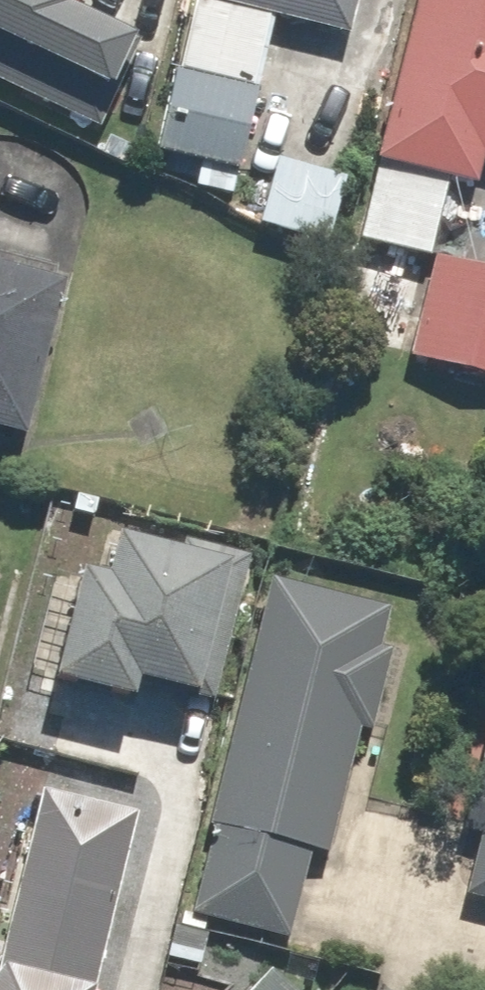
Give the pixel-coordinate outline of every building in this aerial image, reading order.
[(84,135),(132,41),(52,0),(0,0),(0,92),(84,135)] [(150,152),(232,173),(271,24),(344,44),(355,0),(190,0),(150,152)] [(356,244),(424,260),(441,184),(468,190),(476,156),(484,158),(484,0),(412,0),(356,244)] [(340,186),(269,164),(251,225),(321,246),(340,186)] [(429,265),(407,359),(484,378),(484,279),(429,265)] [(13,439),(51,289),(0,276),(0,435),(13,439)] [(99,585),(67,579),(46,686),(123,701),(125,691),(203,705),(229,569),(107,546),(99,585)] [(262,584),(188,915),(281,936),(355,605),(262,584)] [(444,890),(484,900),(484,724),(444,890)] [(130,815),(37,792),(0,943),(0,989),(87,989),(130,815)] [(261,980),(250,989),(271,989),(261,980)]
